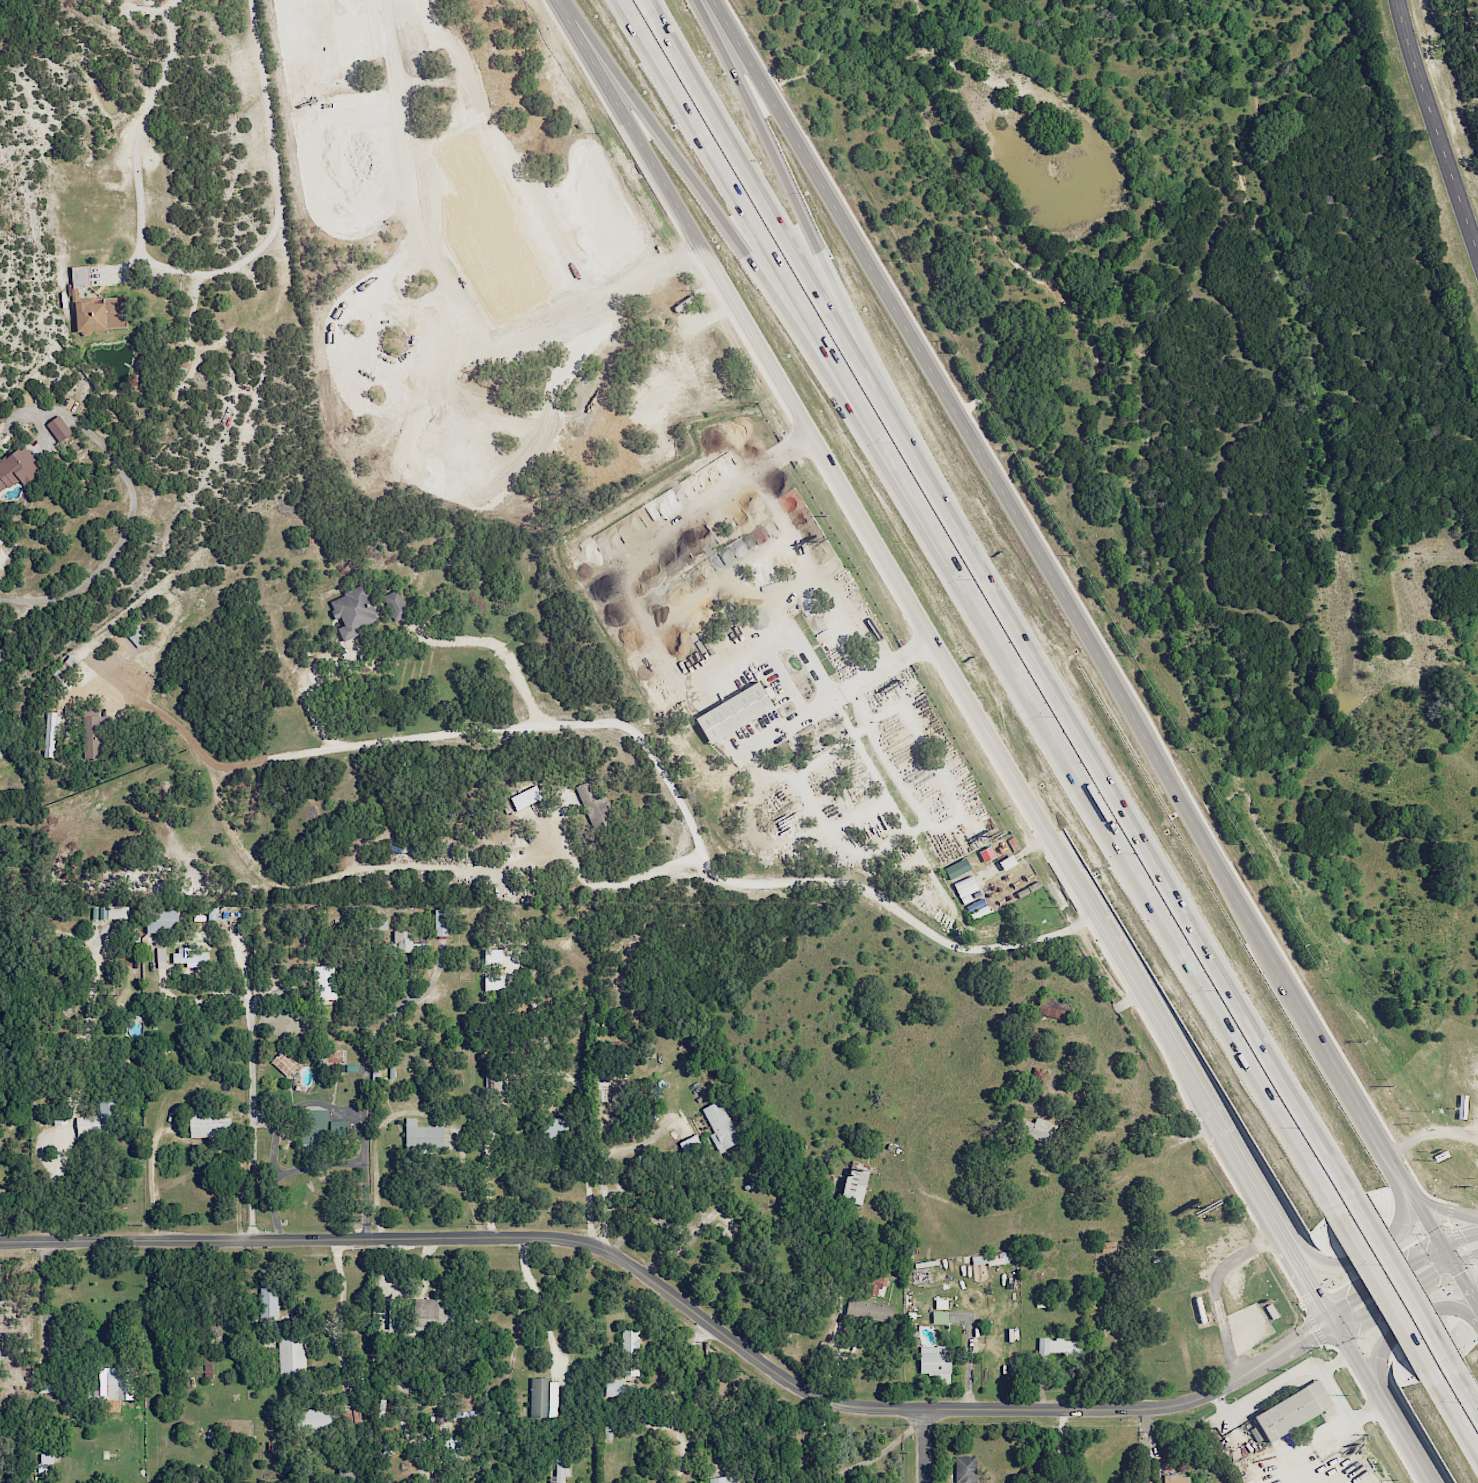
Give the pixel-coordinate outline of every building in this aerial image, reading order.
[(89,286),(88,266),(71,267),(72,287),(89,286)] [(74,303),(76,332),(84,331),(126,328),(124,297),(103,298),(103,301),(74,303)] [(46,423),(58,442),(71,434),(60,415),(46,423)] [(19,478),(23,484),(42,471),(23,444),(0,460),(0,492),(19,478)] [(727,570),(737,560),(728,549),(719,557),(717,555),(710,561),(720,572),(725,567),(727,570)] [(342,641),(360,634),(358,629),(378,621),(365,586),(328,599),(335,619),(340,617),(343,625),(337,627),(342,641)] [(394,621),(409,615),(397,589),(382,596),(394,621)] [(694,715),(707,742),(773,711),(760,683),(694,715)] [(53,757),(54,727),(59,727),(60,714),(46,713),(44,757),(53,757)] [(83,758),(105,758),(104,716),(82,717),(83,758)] [(574,787),(592,826),(615,815),(605,794),(597,797),(589,780),(574,787)] [(989,912),(983,897),(965,905),(972,920),(989,912)] [(218,905),(208,905),(207,922),(217,922),(218,905)] [(92,919),(127,920),(127,907),(92,906),(92,919)] [(147,931),(178,930),(178,907),(147,907),(147,931)] [(447,909),(434,910),(434,936),(447,935),(447,909)] [(385,930),(385,921),(372,921),(371,929),(385,930)] [(393,952),(429,953),(430,943),(410,943),(410,931),(394,931),(393,952)] [(172,950),(172,963),(186,963),(186,967),(204,967),(204,951),(172,950)] [(337,1003),(333,964),(312,966),(316,1005),(337,1003)] [(484,991),(502,990),(502,976),(484,976),(484,991)] [(1035,1015),(1065,1020),(1068,1003),(1037,998),(1035,1015)] [(1032,1047),(1031,1038),(1016,1041),(1018,1050),(1032,1047)] [(342,1044),(330,1045),(330,1062),(342,1062),(342,1044)] [(299,1065),(282,1049),(270,1061),(287,1077),(299,1065)] [(1030,1078),(1042,1082),(1045,1070),(1034,1066),(1030,1078)] [(486,1072),(485,1092),(500,1093),(501,1072),(486,1072)] [(99,1116),(76,1117),(77,1137),(104,1136),(103,1125),(116,1124),(115,1099),(98,1100),(99,1116)] [(740,1142),(719,1100),(701,1109),(713,1133),(709,1135),(717,1153),(740,1142)] [(190,1138),(231,1136),(230,1117),(224,1118),(224,1109),(189,1110),(190,1138)] [(329,1110),(302,1110),(301,1153),(326,1153),(326,1134),(347,1134),(347,1121),(329,1121),(329,1110)] [(416,1126),(416,1118),(405,1117),(405,1146),(443,1147),(443,1127),(416,1126)] [(1015,1133),(1046,1143),(1052,1123),(1035,1117),(1034,1123),(1020,1118),(1015,1133)] [(567,1118),(544,1119),(545,1138),(567,1138),(567,1118)] [(701,1146),(696,1135),(679,1142),(683,1153),(701,1146)] [(848,1168),(840,1200),(860,1205),(868,1173),(848,1168)] [(971,1256),(972,1266),(1008,1262),(1007,1252),(971,1256)] [(276,1319),(277,1281),(259,1281),(258,1318),(276,1319)] [(845,1314),(890,1323),(894,1306),(848,1297),(845,1314)] [(413,1329),(447,1329),(447,1299),(413,1299),(413,1329)] [(932,1323),(947,1323),(947,1312),(932,1311),(932,1323)] [(638,1376),(640,1330),(622,1329),(621,1375),(638,1376)] [(277,1337),(279,1375),(305,1374),(304,1336),(277,1337)] [(1080,1354),(1081,1340),(1038,1338),(1038,1353),(1080,1354)] [(950,1346),(919,1346),(919,1374),(949,1374),(950,1346)] [(132,1366),(90,1367),(90,1400),(133,1400),(132,1366)] [(530,1417),(557,1417),(557,1379),(531,1378),(530,1417)] [(1267,1441),(1252,1415),(1302,1385),(1318,1411),(1267,1441)] [(300,1409),(299,1431),(330,1433),(331,1410),(300,1409)] [(344,1425),(360,1423),(359,1409),(343,1410),(344,1425)] [(425,1419),(431,1437),(447,1431),(441,1413),(425,1419)] [(611,1441),(612,1421),(604,1421),(603,1440),(611,1441)] [(461,1436),(442,1436),(443,1460),(462,1460),(461,1436)] [(564,1476),(570,1477),(570,1456),(556,1456),(556,1476),(549,1476),(549,1482),(564,1482),(564,1476)] [(956,1482),(976,1482),(975,1456),(955,1456),(956,1482)] [(1162,1475),(1162,1482),(1189,1482),(1189,1475),(1162,1475)]
